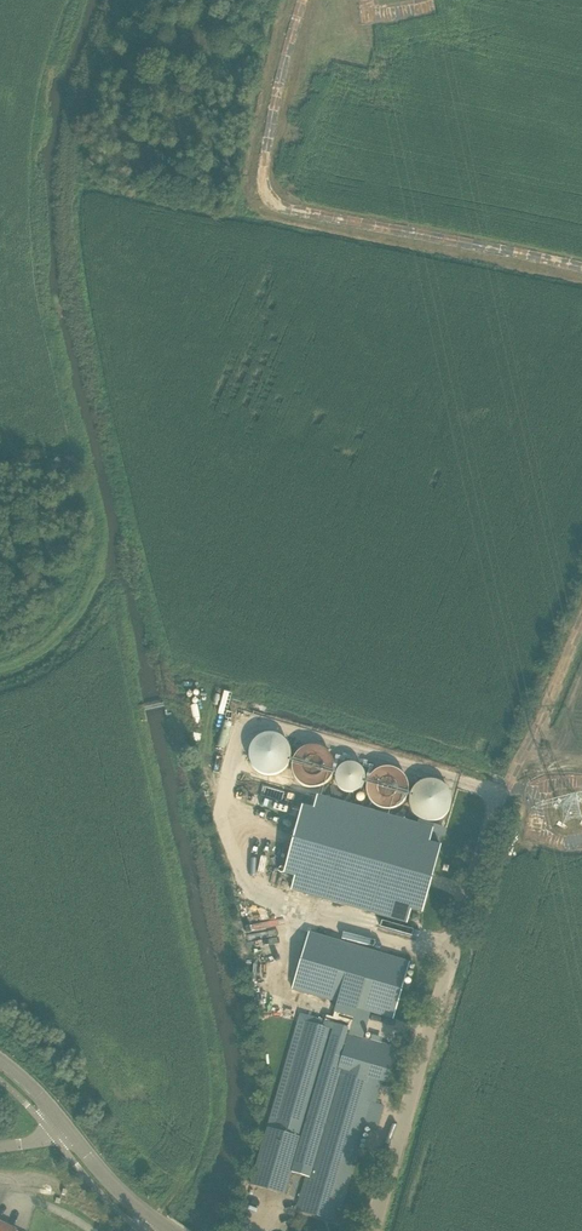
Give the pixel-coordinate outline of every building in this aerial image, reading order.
[(332,744),(294,751),(290,731),(251,739),(258,776),(286,771),(285,763),(295,761),(301,788),(332,781),(330,772),(337,771),(332,744)] [(441,780),(413,784),(402,770),(393,767),(381,769),(373,775),(365,765),(352,762),(340,771),(342,788),(357,792),(367,791),(378,805),(387,807),(386,812),(392,814),(400,808),(408,810),(415,810),(421,818),(433,821),(441,820),(451,813),(454,801),(453,794),(444,781),(441,780)] [(295,878),(291,890),(407,924),(411,911),(421,914),(441,845),(430,842),(434,829),(318,796),(314,809),(302,806),(284,874),(295,878)] [(310,931),(293,989),(337,1002),(335,1010),(354,1015),(349,1031),(348,1030),(347,1033),(348,1033),(363,1038),(371,1012),(393,1019),(410,961),(310,931)] [(268,1128),(252,1185),(285,1195),(292,1172),(307,1176),(300,1199),(297,1212),(336,1223),(340,1211),(378,1080),(338,1068),(348,1033),(347,1033),(348,1030),(349,1031),(354,1015),(335,1010),(333,1017),(326,1015),(324,1021),(299,1014),(298,1020),(296,1027),(268,1128)] [(348,1033),(338,1068),(378,1080),(387,1083),(397,1048),(363,1038),(348,1033)] [(16,1230),(0,1222),(0,1230),(16,1230)]
